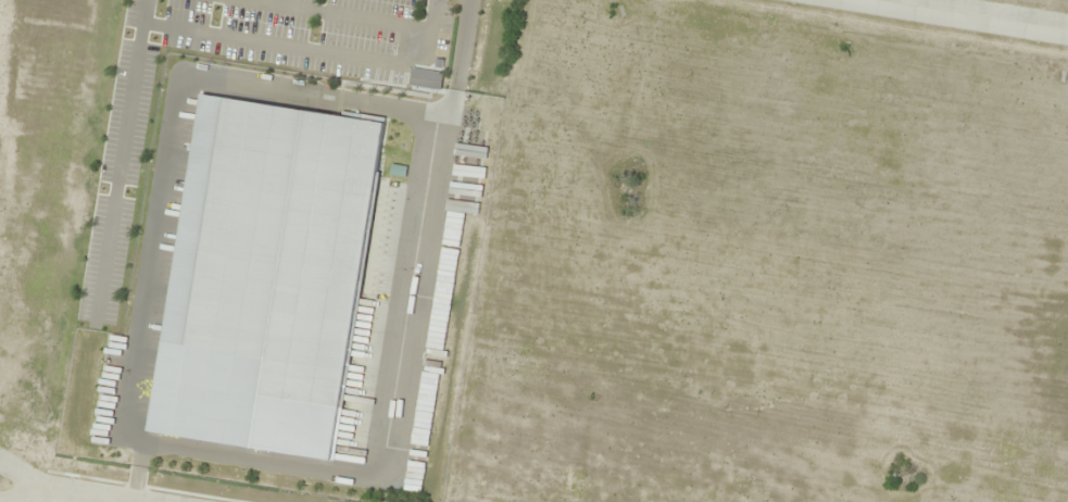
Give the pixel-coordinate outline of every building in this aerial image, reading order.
[(199,93),(145,429),(329,460),(381,121),(199,93)]
